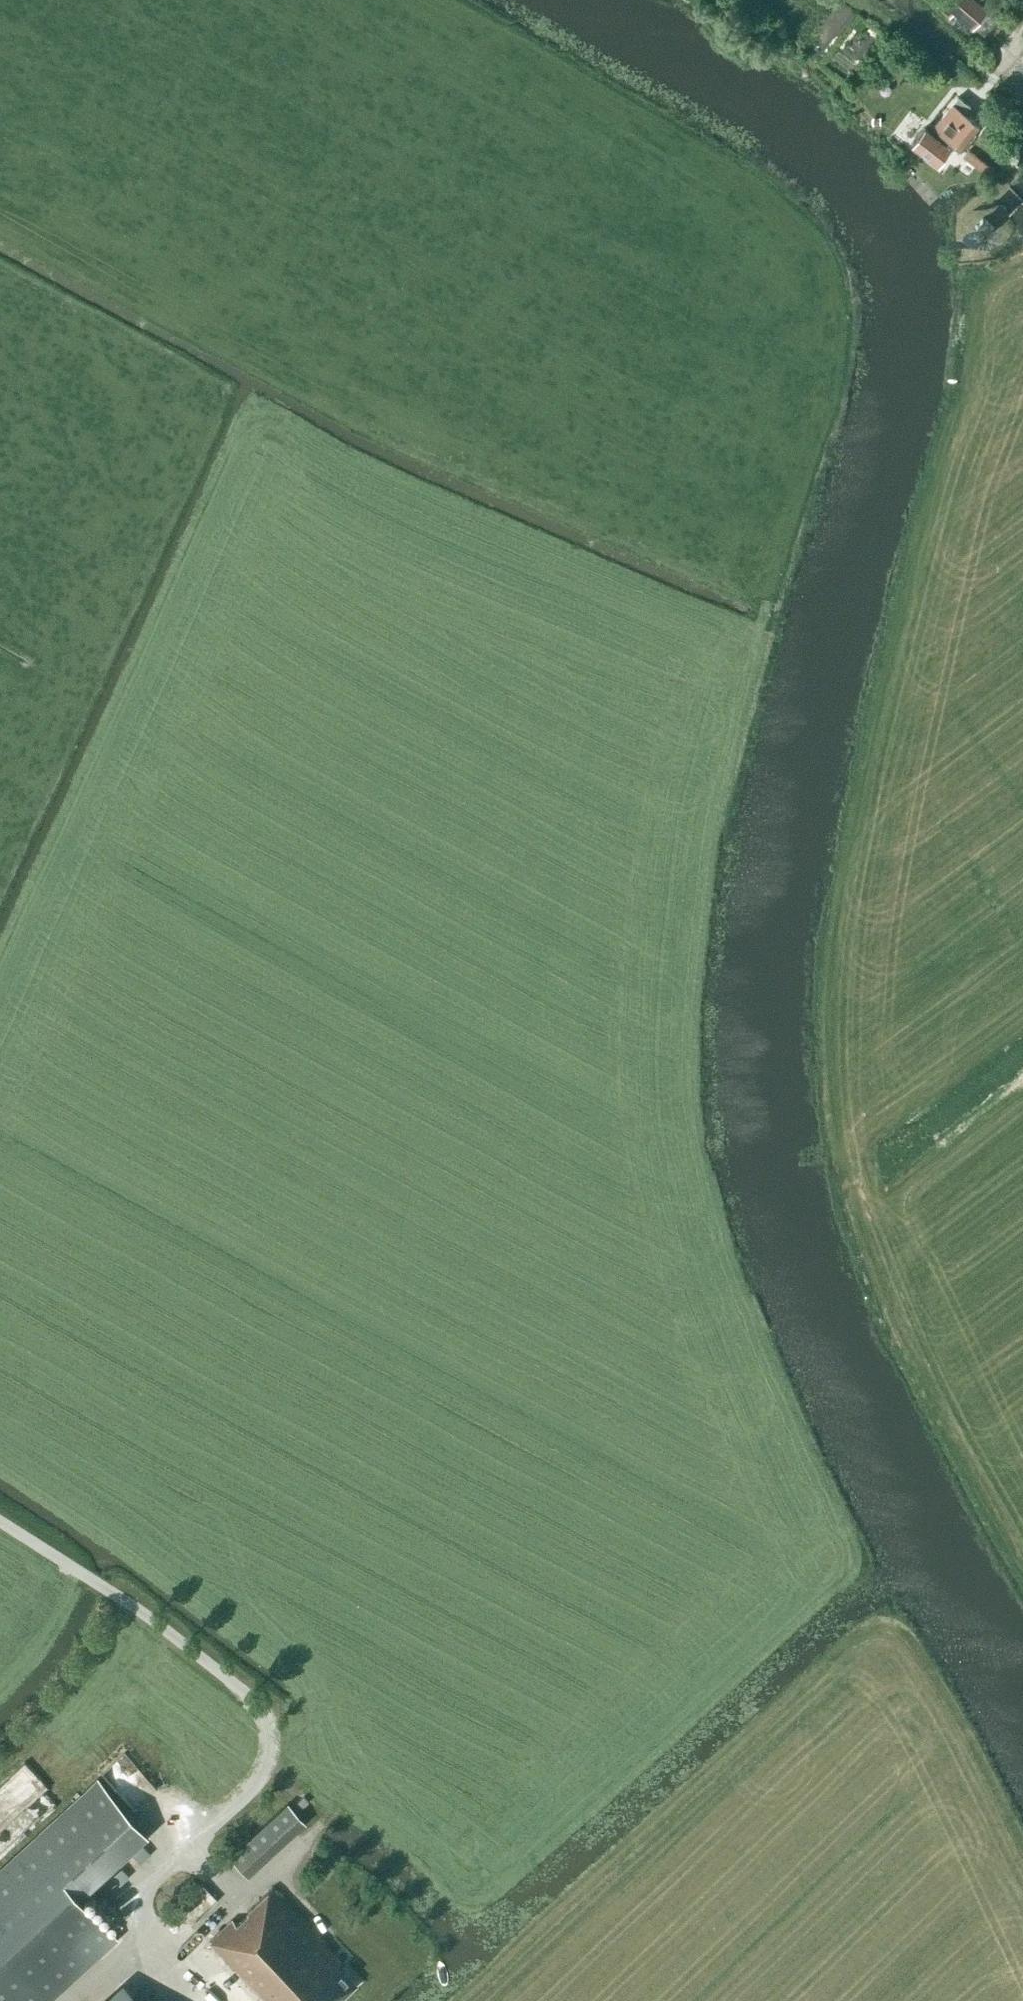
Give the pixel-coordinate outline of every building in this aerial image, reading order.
[(988,10),(976,0),(942,0),(941,1),(972,28),(988,10)] [(946,142),(924,126),(911,144),(938,164),(954,142),(962,149),(980,125),(965,113),(970,106),(958,97),(935,127),(949,138),(946,142)] [(983,161),(978,168),(984,172),(992,169),(983,161)] [(988,221),(984,217),(973,230),(984,241),(996,229),(992,225),(995,223),(990,218),(988,221)] [(22,1831),(61,1797),(25,1757),(0,1779),(0,1825),(9,1817),(22,1831)] [(148,1835),(100,1782),(0,1873),(0,2000),(45,2000),(116,1936),(80,1897),(148,1835)] [(229,1856),(247,1875),(305,1822),(287,1802),(229,1856)] [(183,1896),(200,1912),(220,1893),(203,1876),(183,1896)] [(208,1942),(265,2000),(338,2000),(357,1983),(338,1963),(341,1961),(328,1948),(329,1947),(272,1887),(234,1923),(232,1920),(208,1942)] [(103,2000),(139,2000),(123,1983),(103,2000)]
